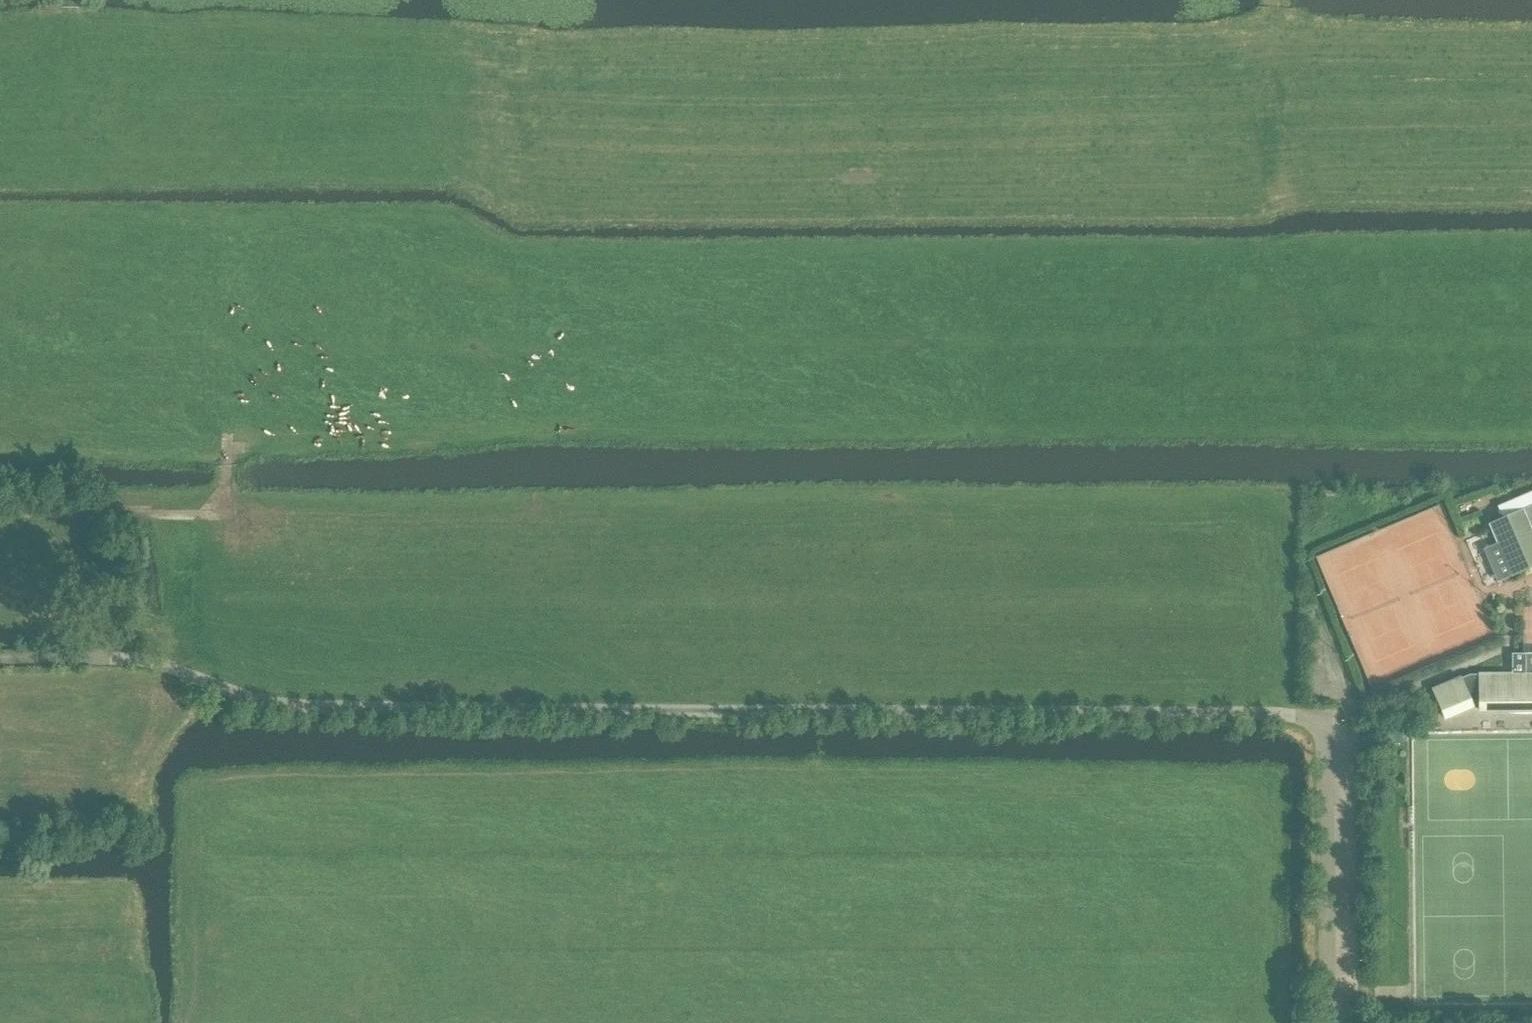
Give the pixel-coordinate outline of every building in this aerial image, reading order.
[(1490,526),(1493,532),(1513,577),(1531,569),(1531,508),(1526,495),(1498,507),(1501,516),(1503,520),(1490,526)] [(1513,577),(1499,546),(1482,554),(1495,583),(1496,585),(1513,577)] [(1524,655),(1512,655),(1512,675),(1480,675),(1470,676),(1462,679),(1461,678),(1432,690),(1444,718),(1471,707),(1471,703),(1479,703),(1479,710),(1480,710),(1531,709),(1531,655),(1524,655)]
